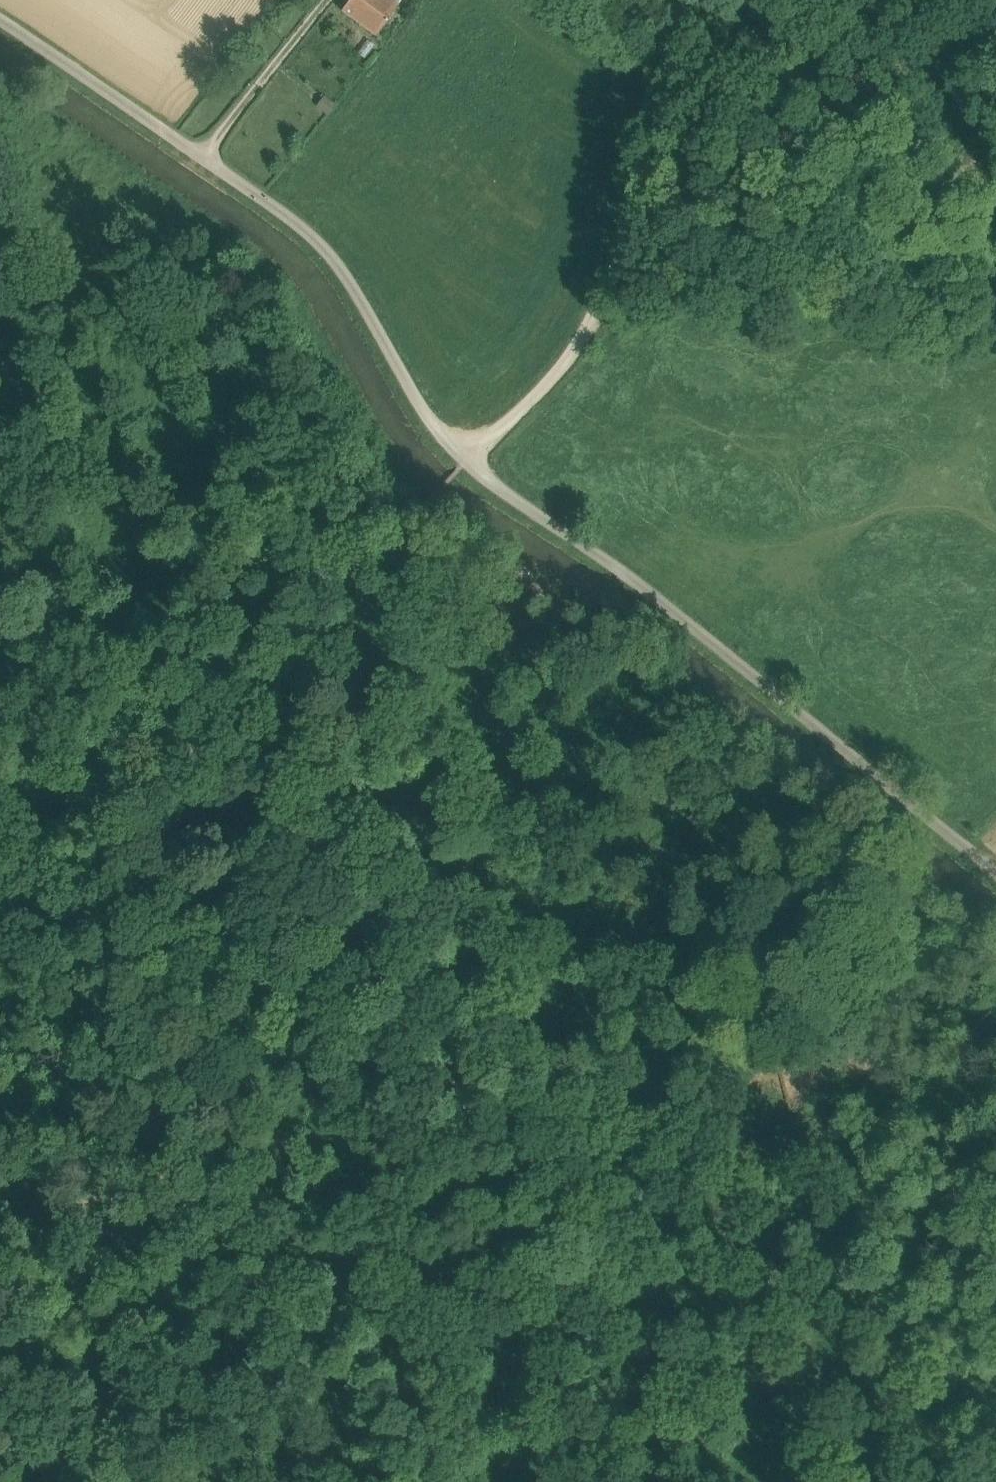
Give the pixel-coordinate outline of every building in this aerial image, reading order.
[(390,0),(351,0),(342,12),(377,36),(399,6),(390,0)]
